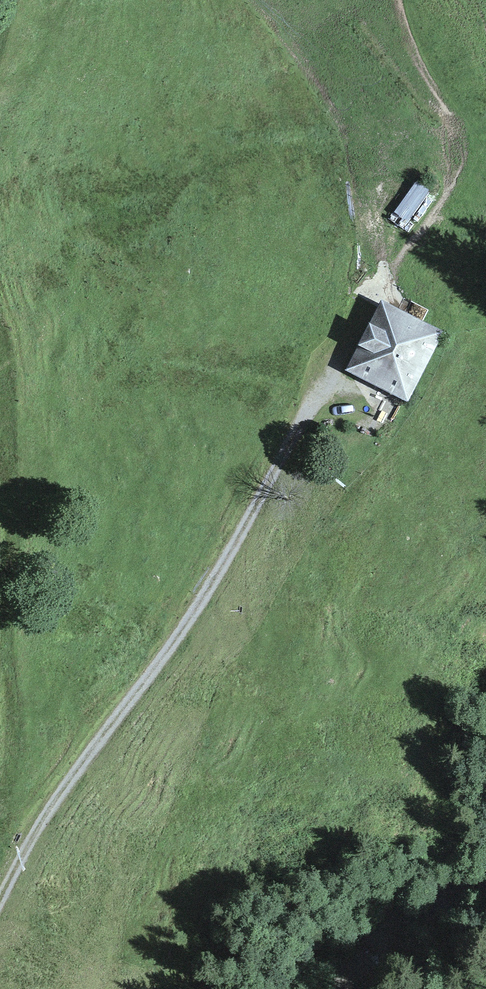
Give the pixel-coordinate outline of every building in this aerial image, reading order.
[(438,336),(382,308),(351,371),(406,399),(438,336)]
